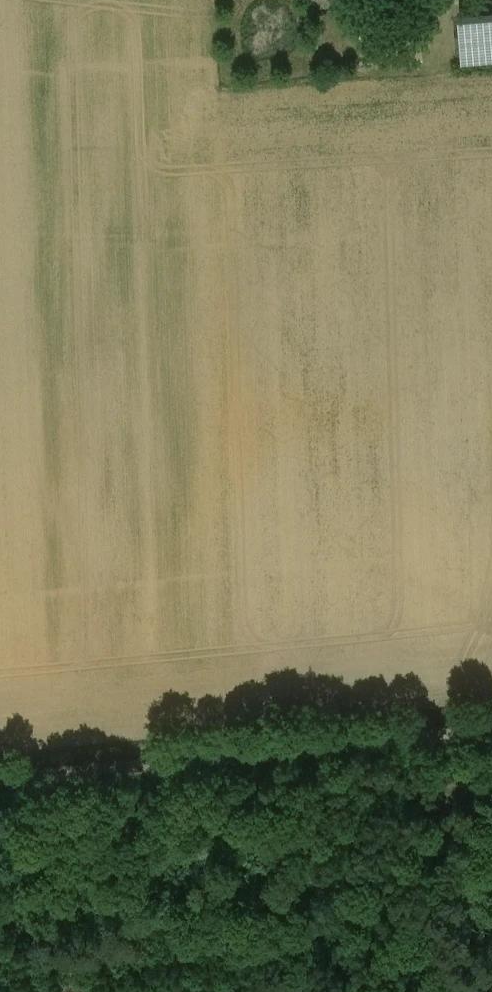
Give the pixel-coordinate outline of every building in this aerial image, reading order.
[(316,11),(375,1),(375,0),(314,0),(316,11)] [(461,20),(465,60),(491,58),(491,18),(461,20)]
